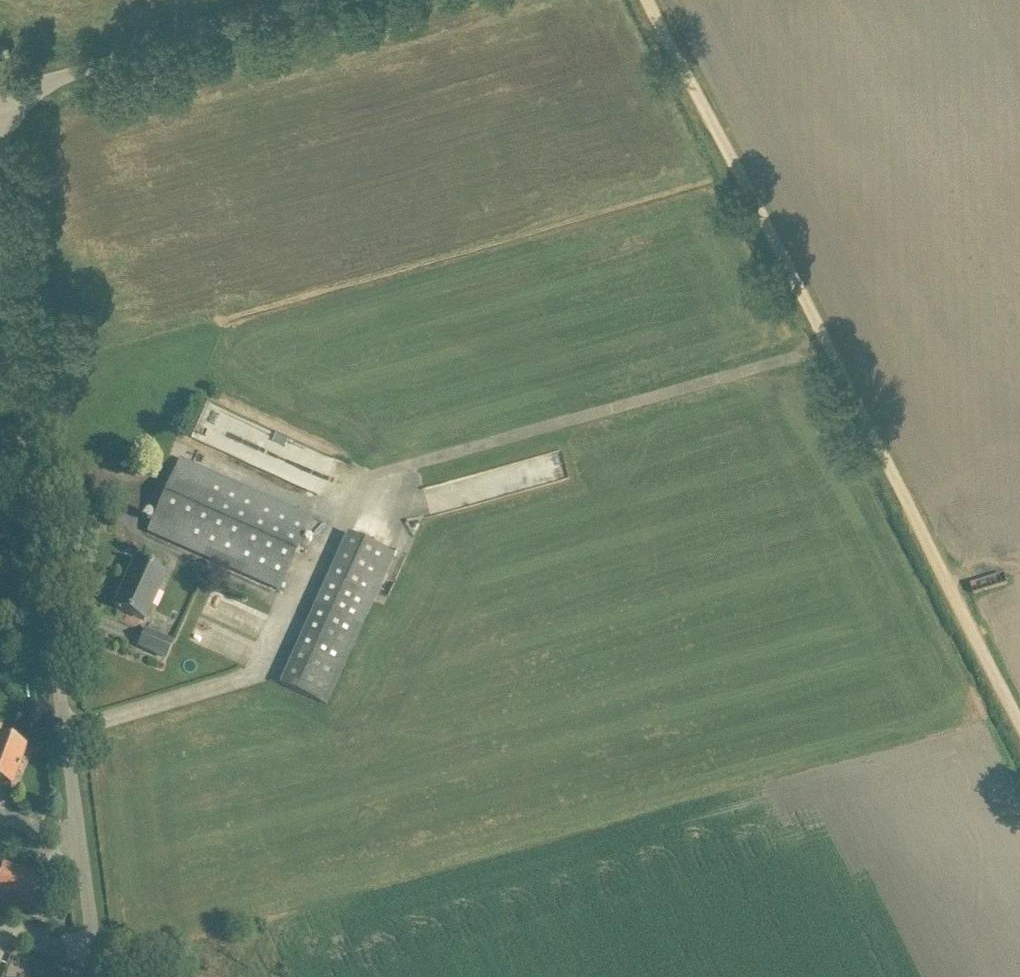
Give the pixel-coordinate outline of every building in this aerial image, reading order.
[(0,45),(0,56),(10,53),(8,43),(0,45)] [(148,531),(279,590),(312,518),(181,459),(148,531)] [(348,533),(316,607),(281,685),(330,707),(398,555),(348,533)] [(115,606),(124,611),(144,620),(165,574),(135,561),(115,606)] [(140,645),(166,657),(172,642),(147,630),(140,645)] [(11,786),(25,748),(0,738),(0,782),(11,786)] [(16,907),(35,914),(47,880),(5,864),(0,878),(0,915),(1,915),(6,903),(16,907)]
